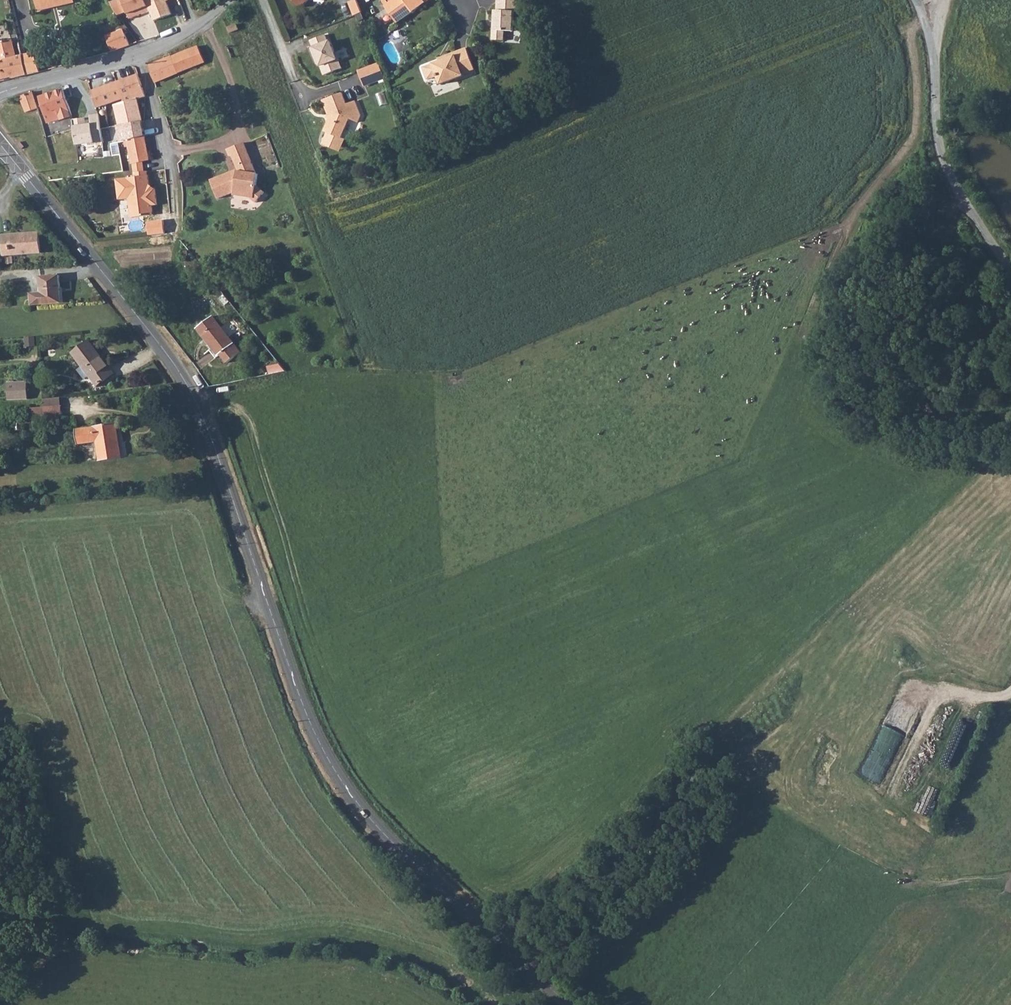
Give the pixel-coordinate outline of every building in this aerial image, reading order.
[(70,0),(33,0),(35,9),(71,2),(70,0)] [(112,1),(119,15),(129,12),(131,18),(151,11),(156,20),(174,13),(169,1),(171,0),(115,0),(112,1)] [(355,0),(351,0),(347,2),(352,15),(360,12),(355,0)] [(385,5),(398,23),(428,0),(391,0),(385,5)] [(517,0),(496,0),(495,12),(491,12),(489,40),(501,41),(502,32),(510,33),(512,14),(516,14),(517,0)] [(121,30),(102,36),(108,50),(127,44),(121,30)] [(19,55),(9,57),(5,40),(0,41),(0,68),(2,79),(23,74),(19,55)] [(169,56),(176,73),(203,63),(197,44),(169,56)] [(472,68),(465,47),(453,51),(453,54),(431,62),(437,82),(460,74),(460,73),(472,68)] [(37,51),(19,55),(23,74),(36,71),(35,65),(40,63),(37,51)] [(147,66),(152,82),(176,73),(169,56),(147,66)] [(378,62),(357,70),(362,85),(383,77),(378,62)] [(137,99),(145,96),(136,74),(117,81),(122,98),(124,103),(137,99)] [(79,80),(60,85),(62,90),(66,101),(84,93),(79,80)] [(99,88),(103,105),(122,98),(117,81),(99,88)] [(99,88),(90,91),(96,108),(103,105),(99,88)] [(66,101),(62,90),(38,98),(46,122),(70,116),(66,101)] [(90,91),(84,93),(91,110),(96,108),(90,91)] [(31,93),(20,96),(24,112),(35,108),(31,93)] [(340,95),(321,102),(325,115),(327,114),(328,119),(323,132),(341,140),(349,121),(356,124),(359,117),(354,102),(344,105),(340,95)] [(123,124),(141,121),(137,99),(124,103),(120,104),(123,124)] [(72,118),(75,144),(101,142),(99,113),(90,114),(90,119),(85,120),(84,116),(72,118)] [(125,140),(144,137),(141,121),(123,124),(115,126),(117,142),(125,140)] [(148,160),(144,137),(125,140),(130,163),(144,161),(148,160)] [(260,199),(263,196),(255,175),(243,142),(229,147),(239,168),(236,169),(235,167),(214,176),(221,194),(235,189),(238,193),(251,193),(260,199)] [(146,172),(144,161),(130,163),(132,174),(146,172)] [(148,186),(146,172),(132,174),(133,178),(115,182),(118,203),(129,201),(130,208),(139,215),(152,212),(150,202),(157,201),(154,185),(148,186)] [(255,175),(263,196),(269,189),(261,183),(260,175),(255,175)] [(219,195),(221,194),(214,176),(212,177),(219,195)] [(39,254),(37,234),(2,235),(4,256),(39,254)] [(60,293),(58,276),(39,277),(41,295),(31,295),(32,306),(58,304),(57,294),(60,293)] [(241,353),(212,317),(195,329),(217,357),(220,355),(227,363),(241,353)] [(114,373),(88,342),(71,354),(97,387),(114,373)] [(283,362),(269,365),(271,373),(285,370),(283,362)] [(6,384),(8,400),(29,399),(27,383),(6,384)] [(47,407),(61,405),(60,396),(47,397),(47,407)] [(47,407),(31,409),(32,422),(62,419),(61,405),(47,407)] [(97,442),(100,461),(122,458),(116,423),(94,426),(94,429),(76,432),(78,444),(97,442)]
